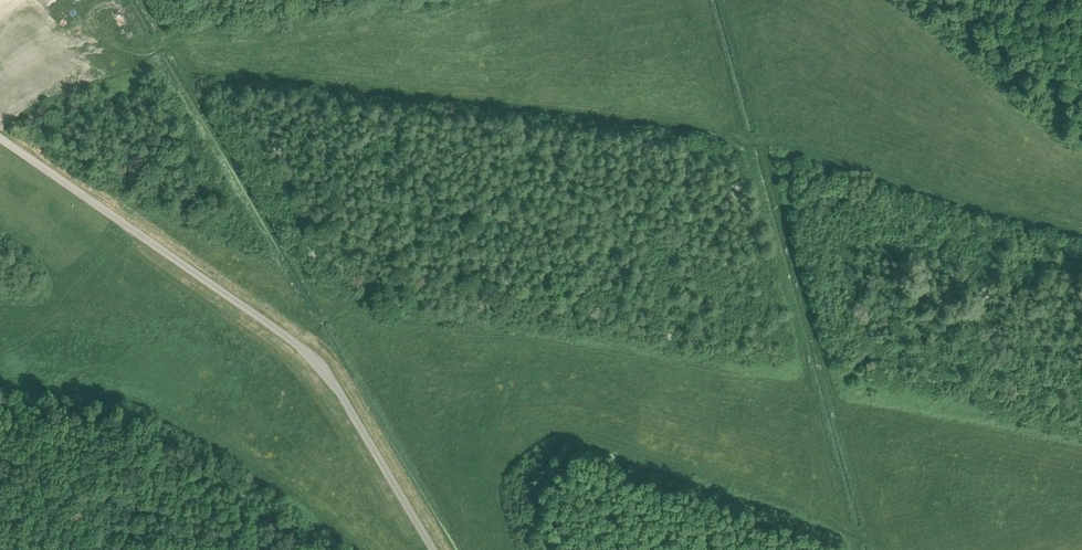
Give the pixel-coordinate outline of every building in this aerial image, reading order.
[(51,10),(58,2),(56,0),(41,0),(40,1),(51,10)]
